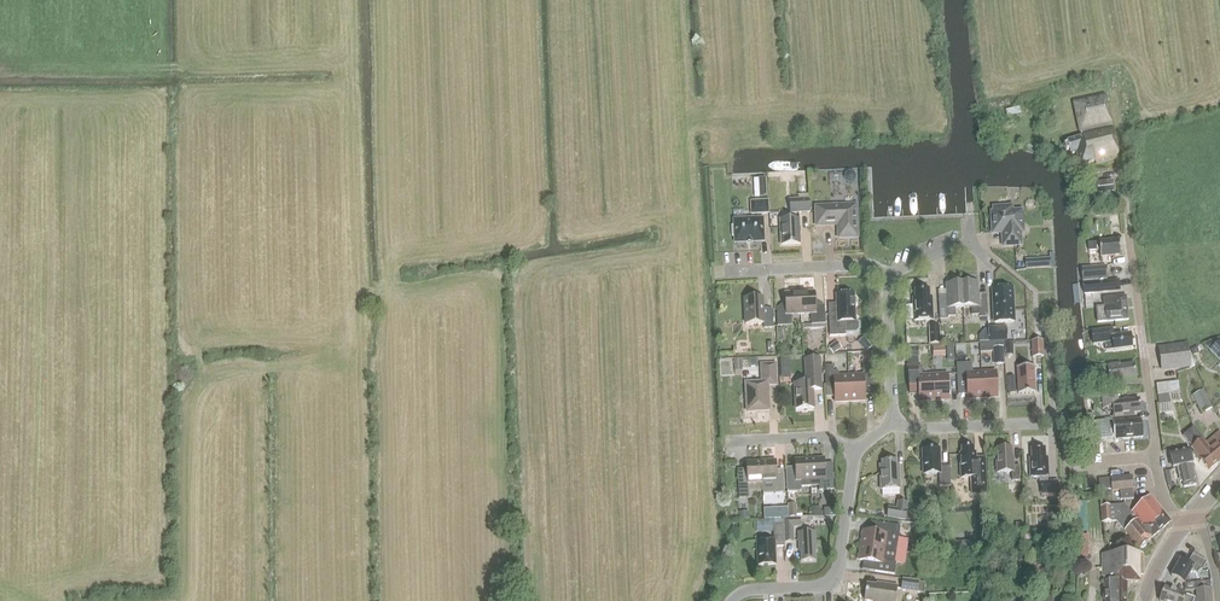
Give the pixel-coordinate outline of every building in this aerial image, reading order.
[(1095,164),(1118,159),(1104,94),(1072,101),(1080,134),(1081,137),(1066,142),(1070,155),(1076,153),(1080,166),(1094,161),(1095,164)] [(845,173),(844,178),(847,182),(851,183),(855,181),(857,176),(854,172),(850,171),(845,173)] [(1116,179),(1100,180),(1101,199),(1117,198),(1116,179)] [(790,200),(790,214),(810,213),(809,200),(790,200)] [(751,202),(752,214),(768,213),(768,201),(751,202)] [(816,208),(817,225),(838,225),(839,238),(857,237),(856,207),(816,208)] [(1003,236),(1003,246),(1020,245),(1020,231),(1022,231),(1021,212),(1011,212),(1011,208),(994,209),(994,213),(992,214),(993,233),(1004,232),(1004,236),(1003,236)] [(763,218),(734,220),(734,226),(732,226),(732,237),(735,237),(735,243),(764,241),(763,218)] [(799,219),(780,220),(781,245),(800,244),(799,219)] [(1099,251),(1100,258),(1120,256),(1118,240),(1098,242),(1099,243),(1087,244),(1088,252),(1099,251)] [(1026,259),(1026,269),(1050,268),(1050,258),(1026,259)] [(1108,279),(1106,264),(1092,266),(1081,267),(1083,281),(1108,279)] [(1099,282),(1100,291),(1100,292),(1119,290),(1119,280),(1099,282)] [(962,281),(963,284),(962,284),(963,308),(971,307),(971,316),(979,315),(979,318),(987,317),(986,293),(985,293),(986,298),(978,299),(978,283),(970,283),(970,281),(962,281)] [(963,308),(962,284),(946,285),(946,300),(939,301),(939,296),(938,296),(939,320),(948,319),(948,317),(955,317),(955,308),(963,308)] [(993,289),(995,323),(1013,322),(1013,319),(1014,317),(1014,312),(1012,311),(1011,288),(993,289)] [(914,291),(915,299),(912,299),(914,321),(933,320),(931,298),(929,298),(929,290),(914,291)] [(800,293),(801,315),(810,314),(812,325),(825,324),(824,307),(816,308),(815,292),(800,293)] [(791,315),(801,315),(800,293),(785,294),(785,309),(777,310),(777,327),(791,326),(791,315)] [(837,295),(838,318),(829,319),(829,336),(846,336),(846,333),(856,333),(859,330),(859,324),(855,321),(854,321),(854,306),(855,306),(857,304),(857,299),(855,297),(853,297),(853,294),(837,295)] [(1096,308),(1097,323),(1128,320),(1126,297),(1103,299),(1104,307),(1096,308)] [(744,299),(745,325),(763,324),(764,329),(774,329),(773,312),(763,312),(762,298),(744,299)] [(929,327),(930,344),(940,344),(940,326),(929,327)] [(989,327),(990,342),(1007,341),(1006,326),(989,327)] [(777,337),(785,337),(784,328),(777,328),(777,337)] [(1093,345),(1104,343),(1105,351),(1114,350),(1114,351),(1131,348),(1129,335),(1112,337),(1111,329),(1091,332),(1093,345)] [(1044,357),(1043,340),(1031,341),(1032,357),(1044,357)] [(1219,361),(1219,340),(1210,351),(1219,361)] [(872,347),(872,346),(868,342),(862,348),(866,352),(872,347)] [(833,344),(828,347),(833,354),(837,351),(833,344)] [(1187,346),(1159,350),(1161,369),(1190,365),(1187,346)] [(918,347),(909,347),(909,358),(919,357),(918,347)] [(945,347),(933,347),(933,357),(945,356),(945,347)] [(1004,364),(1003,347),(993,347),(994,365),(1004,364)] [(1197,347),(1190,349),(1193,356),(1197,354),(1198,352),(1197,347)] [(790,357),(780,357),(781,373),(791,372),(790,357)] [(749,360),(749,367),(758,367),(757,359),(749,360)] [(821,390),(821,372),(820,359),(805,359),(806,378),(807,378),(808,383),(794,384),(795,409),(802,409),(802,410),(804,409),(814,408),(813,390),(821,390)] [(743,360),(734,360),(734,370),(743,370),(743,367),(749,367),(749,360),(743,360)] [(919,402),(934,401),(933,375),(918,376),(917,360),(908,360),(910,395),(910,394),(919,394),(919,402)] [(848,376),(850,402),(865,401),(864,384),(873,384),(873,390),(872,361),(863,362),(863,375),(848,376)] [(982,398),(981,373),(972,373),(971,363),(956,364),(957,384),(967,383),(967,399),(982,398)] [(1108,379),(1109,382),(1135,378),(1133,364),(1120,366),(1119,364),(1106,365),(1106,366),(1095,368),(1096,380),(1108,379)] [(746,386),(747,412),(769,411),(768,385),(776,385),(775,365),(761,365),(762,385),(746,386)] [(835,403),(850,402),(848,376),(838,377),(838,371),(834,371),(833,365),(825,366),(825,385),(834,385),(835,403)] [(1017,368),(1018,394),(1035,393),(1034,367),(1017,368)] [(996,372),(981,373),(982,398),(997,398),(996,372)] [(948,374),(933,375),(934,401),(949,400),(948,374)] [(1157,385),(1158,395),(1179,392),(1178,382),(1157,385)] [(1212,408),(1204,390),(1192,396),(1197,404),(1200,403),(1205,412),(1212,408)] [(1133,413),(1140,412),(1139,399),(1118,402),(1117,396),(1101,397),(1103,408),(1112,407),(1114,418),(1133,416),(1133,413)] [(1121,440),(1143,438),(1141,420),(1113,422),(1112,420),(1096,422),(1097,440),(1114,439),(1114,440),(1121,439),(1121,440)] [(1219,461),(1219,460),(1206,442),(1193,427),(1182,436),(1192,449),(1193,448),(1195,451),(1192,454),(1199,463),(1201,461),(1209,470),(1219,461)] [(1219,431),(1206,442),(1219,460),(1219,431)] [(973,448),(961,448),(962,453),(960,453),(961,478),(971,478),(972,495),(987,494),(985,458),(976,458),(975,453),(973,453),(973,448)] [(997,458),(996,458),(997,473),(1011,472),(1012,481),(1020,481),(1020,466),(1014,466),(1013,457),(1012,457),(1011,448),(997,449),(997,458)] [(922,450),(923,474),(939,473),(939,487),(950,486),(949,467),(940,467),(939,449),(922,450)] [(1030,459),(1031,478),(1049,477),(1048,458),(1045,459),(1045,449),(1032,450),(1032,459),(1030,459)] [(1172,468),(1179,466),(1184,487),(1196,485),(1191,464),(1192,463),(1189,449),(1168,453),(1172,468)] [(824,458),(809,459),(811,487),(819,486),(819,491),(834,490),(832,464),(832,473),(825,474),(824,458)] [(787,492),(802,492),(802,487),(811,487),(809,459),(795,460),(795,474),(786,474),(787,492)] [(762,483),(761,461),(747,462),(747,479),(738,479),(738,470),(737,470),(739,499),(749,498),(748,484),(762,483)] [(776,461),(761,461),(762,483),(777,482),(776,461)] [(900,489),(899,466),(896,466),(896,461),(882,462),(882,466),(879,466),(881,490),(900,489)] [(1131,477),(1121,478),(1122,490),(1132,489),(1131,477)] [(1111,479),(1112,491),(1122,490),(1121,478),(1111,479)] [(1040,481),(1040,483),(1041,483),(1041,493),(1040,493),(1040,495),(1059,494),(1058,481),(1040,481)] [(1133,492),(1120,493),(1120,500),(1133,499),(1133,492)] [(1170,521),(1158,506),(1149,496),(1148,496),(1149,497),(1130,512),(1152,537),(1170,521)] [(897,509),(888,508),(887,517),(905,520),(908,502),(898,501),(897,509)] [(1102,523),(1111,522),(1116,522),(1118,523),(1139,549),(1140,548),(1143,548),(1146,545),(1146,543),(1147,541),(1151,537),(1130,512),(1124,506),(1124,505),(1101,507),(1102,523)] [(764,519),(783,518),(788,518),(788,508),(764,509),(764,519)] [(740,520),(749,520),(749,512),(739,513),(740,520)] [(794,542),(794,528),(801,528),(800,518),(788,518),(783,518),(784,543),(794,542)] [(863,531),(861,546),(896,551),(900,526),(882,524),(881,534),(863,531)] [(775,547),(784,546),(783,525),(773,525),(774,541),(757,542),(758,566),(776,565),(775,547)] [(798,533),(799,551),(801,551),(801,561),(815,561),(814,551),(816,551),(815,532),(798,533)] [(1082,556),(1091,556),(1092,533),(1083,533),(1082,556)] [(896,551),(861,546),(859,560),(876,563),(874,571),(894,574),(896,562),(895,562),(896,551)] [(1127,583),(1140,583),(1139,554),(1109,554),(1109,555),(1103,555),(1103,582),(1104,593),(1103,595),(1104,600),(1105,600),(1127,600),(1127,583)] [(1171,576),(1184,584),(1191,571),(1199,575),(1206,562),(1192,554),(1188,563),(1180,559),(1171,576)] [(903,579),(901,591),(917,593),(919,581),(903,579)] [(1210,581),(1184,584),(1184,591),(1196,590),(1209,589),(1211,589),(1210,581)] [(864,600),(867,600),(895,600),(897,586),(883,584),(883,586),(867,584),(864,600)] [(1211,589),(1209,589),(1196,590),(1196,598),(1194,599),(1195,598),(1185,595),(1185,594),(1165,587),(1160,600),(1212,600),(1211,589)]
